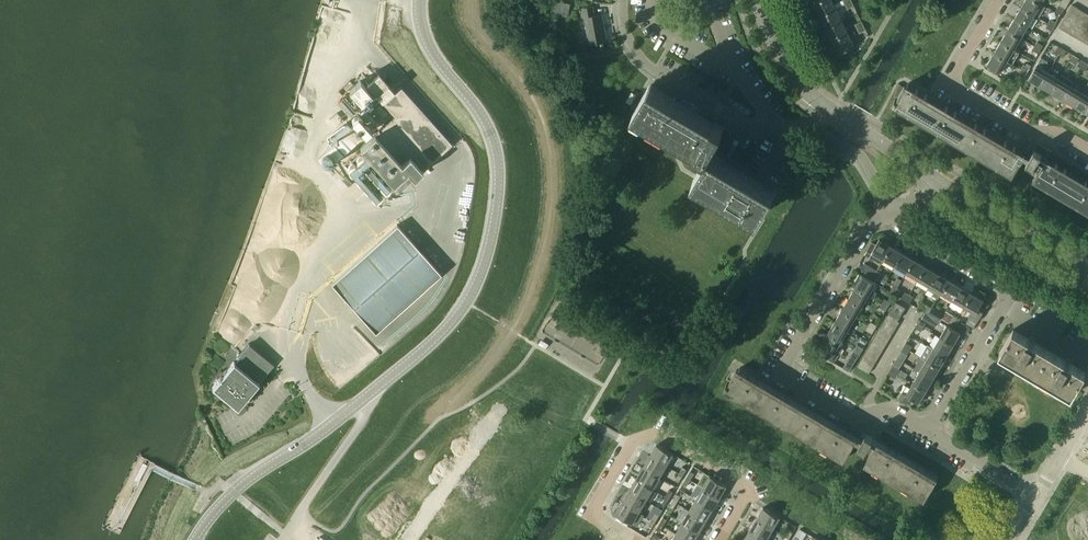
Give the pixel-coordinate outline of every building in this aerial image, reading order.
[(571,3),(555,0),(554,11),(569,14),(571,3)] [(821,16),(836,8),(832,0),(822,0),(815,4),(821,16)] [(1021,7),(1035,15),(1041,4),(1035,0),(1025,0),(1021,7)] [(593,5),(580,8),(581,18),(584,17),(589,44),(602,41),(602,43),(604,42),(604,41),(607,40),(602,13),(595,15),(593,5)] [(1066,16),(1072,19),(1078,8),(1072,5),(1066,16)] [(1021,7),(1014,18),(1028,26),(1035,15),(1021,7)] [(821,16),(827,28),(842,21),(836,8),(821,16)] [(1072,19),(1077,23),(1084,11),(1078,8),(1072,19)] [(1083,26),(1087,18),(1087,14),(1084,11),(1077,23),(1083,26)] [(1059,27),(1065,31),(1072,19),(1066,16),(1059,27)] [(1014,18),(1007,30),(1021,38),(1028,26),(1014,18)] [(1065,31),(1071,34),(1077,23),(1072,19),(1065,31)] [(827,28),(833,40),(848,33),(842,21),(827,28)] [(1071,34),(1076,37),(1083,26),(1077,23),(1071,34)] [(1082,41),(1087,31),(1087,29),(1083,26),(1076,37),(1082,41)] [(1007,30),(1000,41),(1014,49),(1021,38),(1007,30)] [(833,40),(839,53),(854,45),(848,33),(833,40)] [(994,53),(1007,61),(1012,64),(1019,52),(1014,49),(1000,41),(994,53)] [(987,64),(1000,72),(1007,61),(994,53),(987,64)] [(1028,79),(1040,86),(1048,72),(1043,69),(1048,61),(1041,57),(1036,65),(1028,79)] [(1040,86),(1051,92),(1059,79),(1048,72),(1040,86)] [(366,84),(381,100),(393,90),(378,73),(366,84)] [(1051,92),(1063,99),(1071,86),(1074,81),(1062,74),(1059,79),(1051,92)] [(338,160),(375,201),(393,185),(359,147),(375,133),(369,127),(376,120),(364,107),(371,101),(367,97),(371,93),(360,81),(349,90),(343,98),(339,102),(351,115),(325,138),(316,160),(326,171),(338,160)] [(635,110),(699,148),(715,121),(650,83),(635,110)] [(1012,175),(1021,160),(1024,156),(1025,153),(906,83),(905,86),(900,84),(895,95),(898,97),(896,100),(895,99),(893,102),(895,102),(894,103),(893,105),(1012,175)] [(359,147),(393,185),(399,191),(452,144),(400,86),(382,102),(394,116),(375,133),(359,147)] [(1063,99),(1074,106),(1082,92),(1071,86),(1063,99)] [(632,92),(626,101),(631,104),(636,95),(632,92)] [(1086,112),(1087,108),(1087,96),(1082,92),(1074,106),(1086,112)] [(374,109),(382,117),(387,113),(379,104),(374,109)] [(698,148),(708,154),(711,155),(711,153),(709,152),(710,151),(714,145),(716,146),(717,146),(719,147),(721,147),(722,147),(723,146),(724,146),(725,146),(726,145),(727,145),(728,144),(729,143),(729,142),(730,141),(731,140),(731,139),(731,138),(731,137),(731,136),(731,135),(731,134),(731,133),(731,132),(730,131),(729,130),(729,129),(727,127),(725,126),(715,120),(715,121),(699,148),(698,148)] [(1024,156),(1021,160),(1032,166),(1031,167),(1036,171),(1037,169),(1038,170),(1046,157),(1047,158),(1047,157),(1044,155),(1046,151),(1037,145),(1038,144),(1037,144),(1036,146),(1031,143),(1032,142),(1031,142),(1025,152),(1026,152),(1025,153),(1024,156)] [(694,178),(760,216),(775,189),(710,151),(709,152),(711,153),(711,155),(708,154),(694,178)] [(1087,212),(1087,182),(1047,158),(1046,157),(1038,170),(1033,179),(1087,212)] [(331,284),(375,333),(441,274),(397,225),(331,284)] [(884,259),(892,245),(880,238),(876,246),(871,243),(865,253),(882,263),(884,259)] [(895,266),(903,252),(892,245),(884,259),(895,266)] [(907,273),(915,259),(903,252),(895,266),(907,273)] [(918,280),(926,266),(915,259),(907,273),(918,280)] [(862,269),(873,276),(877,270),(865,263),(862,269)] [(929,286),(938,273),(926,266),(918,280),(929,286)] [(855,287),(869,295),(874,298),(877,292),(874,290),(878,284),(860,273),(855,281),(858,282),(855,287)] [(941,293),(949,279),(938,273),(929,286),(928,289),(935,293),(933,295),(938,298),(941,293)] [(953,300),(961,286),(949,279),(941,293),(953,300)] [(964,307),(972,293),(961,286),(953,300),(964,307)] [(848,298),(862,306),(869,295),(855,287),(848,298)] [(972,329),(973,330),(985,308),(981,306),(984,300),(972,293),(964,307),(971,311),(970,317),(977,321),(972,329)] [(842,310),(855,318),(862,306),(848,298),(842,310)] [(889,313),(899,319),(905,307),(896,302),(889,313)] [(929,314),(940,321),(944,315),(932,308),(929,314)] [(835,321),(849,329),(855,318),(842,310),(835,321)] [(932,317),(926,313),(924,316),(922,318),(929,322),(932,317)] [(885,321),(896,327),(900,322),(888,315),(885,321)] [(953,325),(967,333),(971,328),(961,322),(962,320),(958,318),(954,324),(953,325)] [(828,333),(842,341),(849,329),(835,321),(828,333)] [(881,326),(893,333),(896,327),(885,321),(881,326)] [(940,337),(954,345),(961,333),(947,325),(940,337)] [(878,332),(889,339),(893,333),(881,326),(878,332)] [(999,353),(1036,374),(1050,350),(1014,329),(999,353)] [(875,338),(886,344),(889,339),(878,332),(875,338)] [(825,354),(836,360),(843,348),(839,345),(842,341),(828,333),(821,344),(828,349),(825,354)] [(933,348),(947,356),(954,345),(940,337),(933,348)] [(871,343),(883,350),(886,344),(875,338),(871,343)] [(212,387),(238,408),(259,383),(258,381),(261,377),(263,378),(274,364),(249,343),(237,357),(239,358),(235,362),(234,361),(212,387)] [(868,349),(879,356),(883,350),(871,343),(868,349)] [(926,360),(940,368),(947,356),(933,348),(926,360)] [(865,355),(876,361),(879,356),(868,349),(865,355)] [(1036,374),(1072,396),(1076,388),(1086,372),(1050,350),(1036,374)] [(861,360),(873,367),(876,361),(865,355),(861,360)] [(919,371),(933,379),(940,368),(926,360),(921,357),(914,368),(919,371)] [(858,366),(869,373),(873,367),(861,360),(858,366)] [(844,459),(853,444),(856,440),(860,443),(862,440),(738,367),(728,384),(727,383),(725,386),(727,386),(725,389),(844,459)] [(913,383),(926,391),(933,379),(919,371),(913,383)] [(899,397),(909,403),(912,398),(919,403),(926,391),(913,383),(910,387),(906,385),(899,397)] [(865,451),(871,442),(873,439),(873,438),(866,434),(862,440),(860,443),(856,440),(853,444),(865,451)] [(864,464),(925,499),(938,477),(873,439),(871,442),(876,444),(864,464)] [(650,456),(666,466),(673,454),(657,444),(650,456)] [(643,467),(659,477),(666,466),(650,456),(643,467)] [(636,479),(653,489),(659,477),(643,467),(636,479)] [(703,487),(719,497),(726,485),(710,475),(703,487)] [(629,490),(646,500),(653,489),(636,479),(629,490)] [(696,499),(713,509),(719,497),(703,487),(696,499)] [(622,502),(639,512),(646,500),(629,490),(622,502)] [(689,510),(706,520),(713,509),(696,499),(689,510)] [(615,514),(632,523),(639,512),(622,502),(615,514)] [(756,519),(773,528),(780,517),(763,507),(756,519)] [(683,522),(699,532),(706,520),(689,510),(683,522)] [(749,530),(766,539),(773,528),(756,519),(749,530)] [(687,539),(694,539),(699,532),(683,522),(676,533),(687,539)] [(766,539),(749,530),(744,539),(766,539)]
